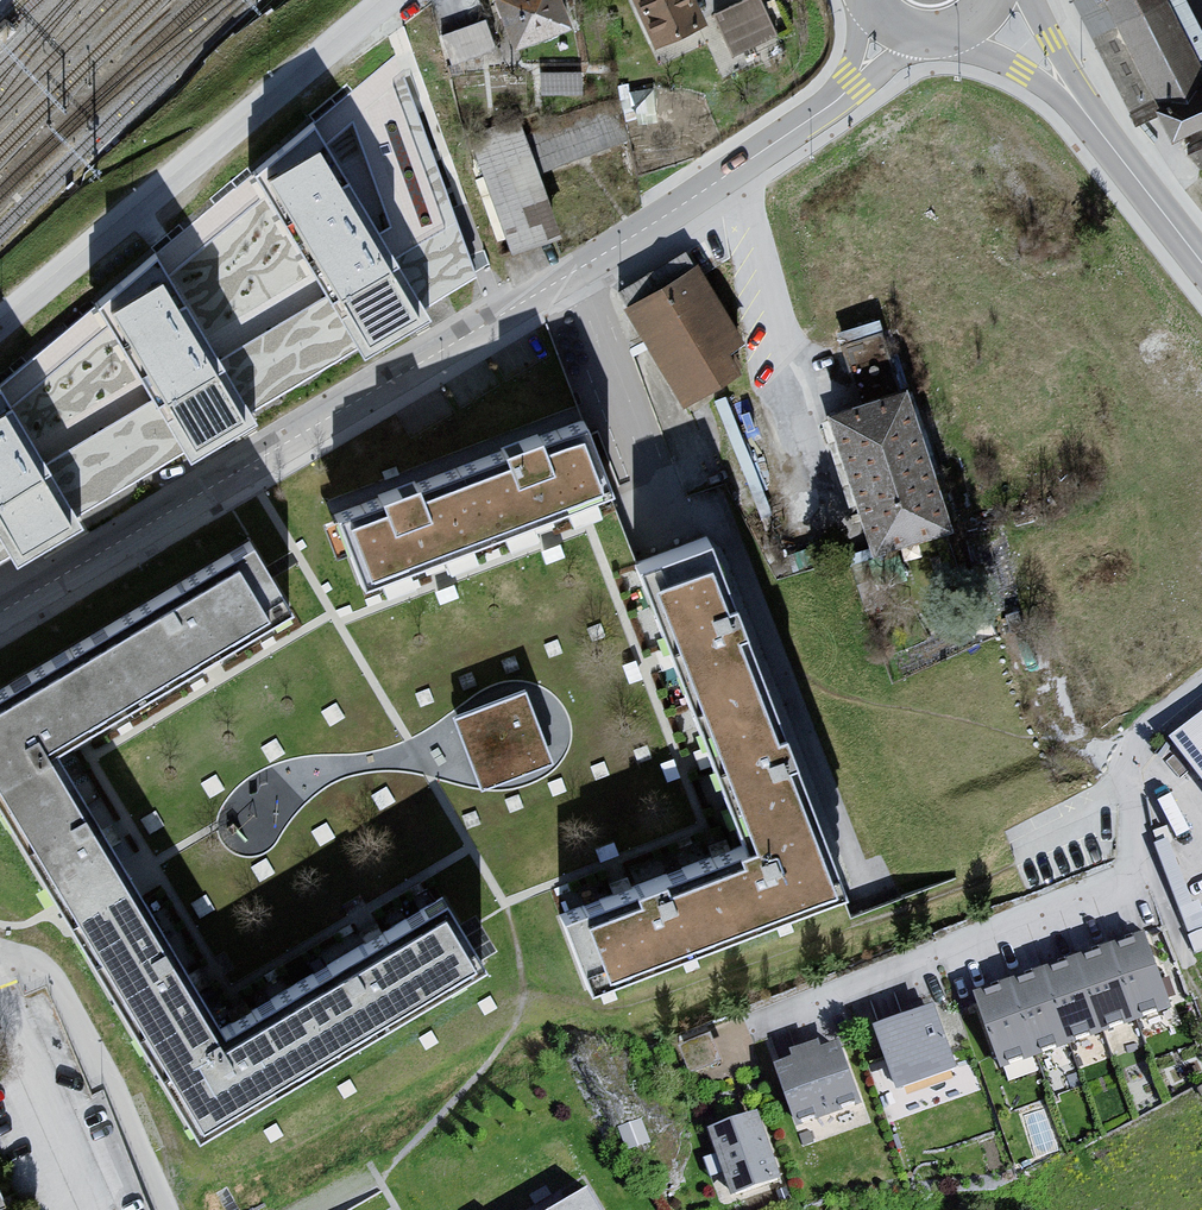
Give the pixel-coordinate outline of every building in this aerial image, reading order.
[(514,48),(570,27),(560,0),(496,0),(514,48)] [(660,40),(700,18),(690,0),(638,0),(660,40)] [(734,52),(775,31),(759,0),(744,0),(715,15),(734,52)] [(1135,118),(1158,106),(1172,133),(1201,117),(1201,29),(1187,0),(1073,0),(1135,118)] [(454,50),(494,45),(490,16),(450,21),(454,50)] [(0,374),(0,558),(476,276),(384,53),(0,374)] [(615,104),(530,135),(541,165),(626,135),(615,104)] [(515,126),(481,138),(521,249),(555,237),(515,126)] [(696,268),(632,308),(684,394),(735,363),(722,342),(736,333),(696,268)] [(899,388),(834,407),(874,543),(940,523),(899,388)] [(585,419),(459,466),(490,534),(607,490),(585,419)] [(490,534),(459,466),(341,508),(368,579),(490,534)] [(642,554),(701,705),(770,678),(707,527),(642,554)] [(250,539),(95,631),(131,693),(290,603),(250,539)] [(58,735),(131,693),(95,631),(0,687),(0,769),(58,735)] [(755,845),(825,822),(770,678),(701,705),(755,845)] [(526,685),(452,711),(479,781),(553,757),(526,685)] [(1170,747),(1201,789),(1201,722),(1170,747)] [(219,1018),(58,735),(0,769),(0,789),(156,1053),(219,1018)] [(849,882),(825,822),(755,845),(686,875),(710,936),(849,882)] [(710,936),(686,875),(564,921),(587,983),(710,936)] [(441,892),(316,964),(356,1029),(481,961),(441,892)] [(1148,944),(973,1004),(1006,1084),(1172,1022),(1148,944)] [(219,1018),(156,1053),(197,1124),(356,1029),(316,964),(219,1018)] [(936,1015),(875,1036),(897,1097),(956,1076),(936,1015)] [(843,1052),(774,1073),(794,1130),(860,1110),(843,1052)] [(758,1119),(709,1138),(734,1205),(783,1190),(758,1119)] [(604,1184),(559,1209),(619,1209),(604,1184)]
